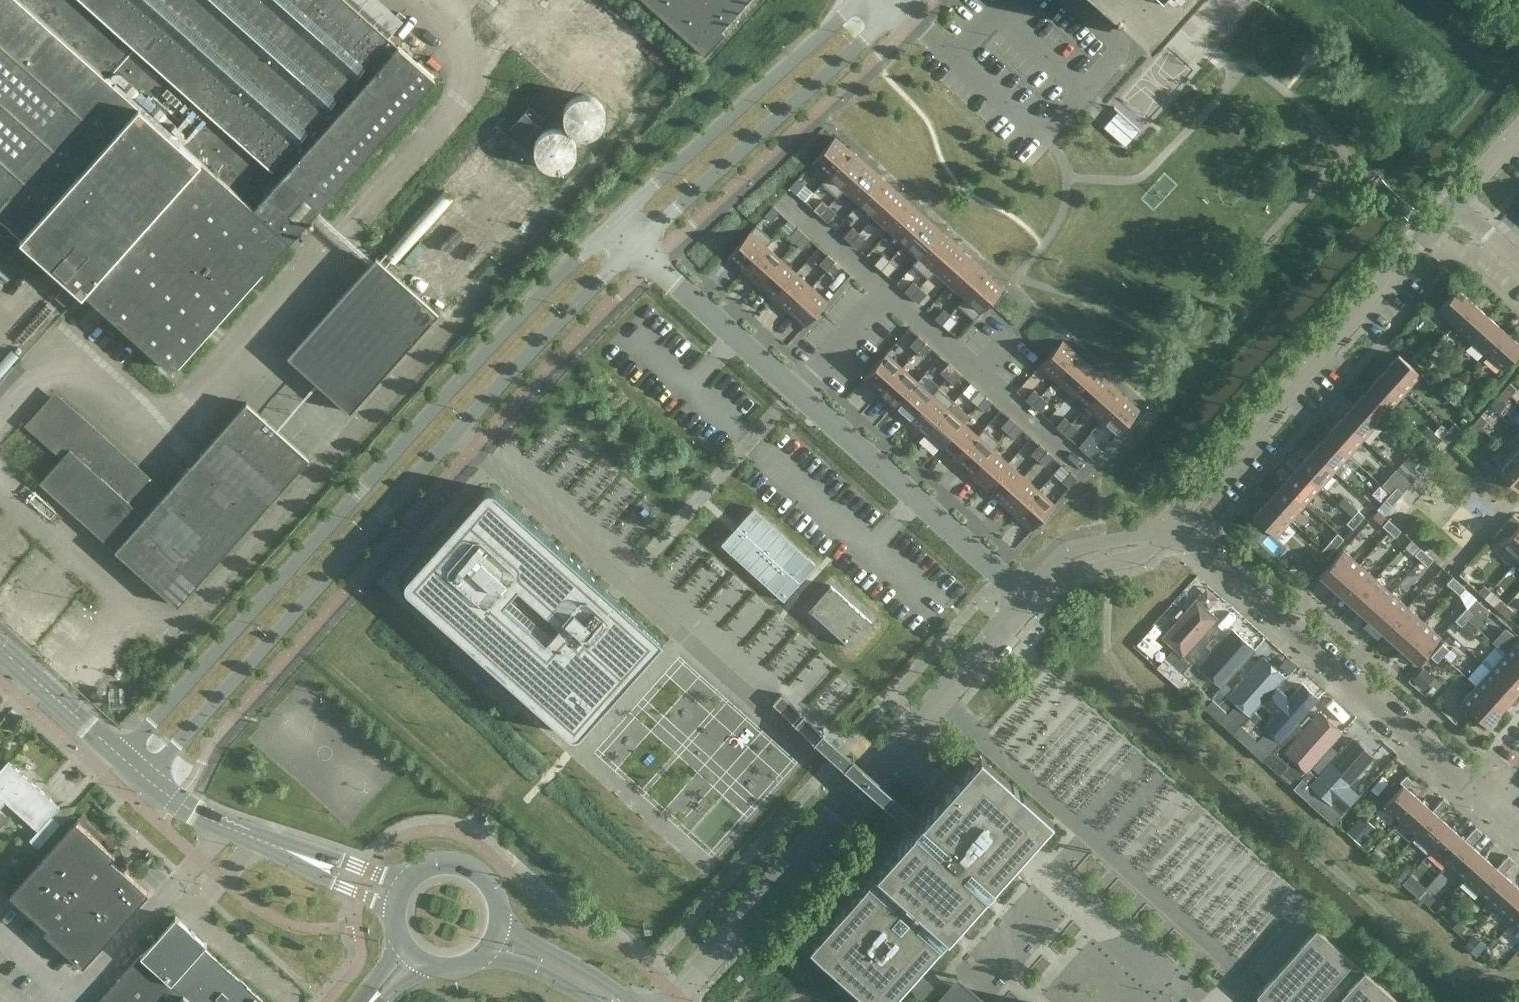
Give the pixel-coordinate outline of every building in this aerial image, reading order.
[(349,0),(0,0),(0,218),(66,277),(68,275),(173,369),(434,76),(349,0)] [(705,55),(725,33),(721,30),(748,0),(643,0),(705,55)] [(1143,35),(1172,3),(1177,7),(1184,0),(1104,0),(1143,35)] [(583,27),(551,65),(574,84),(606,47),(583,27)] [(583,151),(577,141),(611,118),(590,86),(560,105),(567,116),(530,141),(551,172),(583,151)] [(524,140),(543,118),(530,106),(510,128),(524,140)] [(1119,108),(1103,125),(1124,145),(1140,128),(1119,108)] [(491,142),(496,137),(491,133),(487,138),(491,142)] [(812,161),(828,175),(851,150),(835,135),(812,161)] [(821,182),(837,196),(843,189),(866,163),(851,150),(828,175),(821,182)] [(843,189),(858,202),(881,177),(866,163),(843,189)] [(789,186),(796,193),(805,183),(798,177),(789,186)] [(858,202),(874,216),(896,190),(881,177),(858,202)] [(874,216),(889,229),(911,204),(896,190),(874,216)] [(820,214),(829,205),(822,198),(813,208),(820,214)] [(773,204),(764,214),(771,220),(780,211),(773,204)] [(889,229),(904,243),(927,218),(911,204),(889,229)] [(820,214),(827,221),(836,211),(829,205),(820,214)] [(904,243),(919,257),(942,231),(927,218),(904,243)] [(756,223),(727,255),(743,270),(766,244),(772,237),(756,223)] [(797,226),(788,236),(795,242),(804,232),(797,226)] [(843,235),(850,242),(859,232),(852,226),(843,235)] [(913,264),(928,277),(934,270),(957,245),(942,231),(919,257),(913,264)] [(804,232),(795,242),(802,248),(811,238),(804,232)] [(850,242),(857,248),(866,238),(859,232),(850,242)] [(766,244),(743,270),(758,283),(781,258),(766,244)] [(934,270),(949,284),(972,259),(957,245),(934,270)] [(828,253),(819,263),(826,269),(834,259),(828,253)] [(881,269),(889,259),(882,253),(874,263),(881,269)] [(288,355),(322,386),(350,411),(438,311),(376,256),(288,355)] [(781,258),(758,283),(773,297),(796,272),(781,258)] [(834,259),(826,269),(833,275),(841,266),(834,259)] [(881,269),(888,275),(896,266),(889,259),(881,269)] [(949,284),(965,297),(987,272),(972,259),(949,284)] [(811,285),(796,272),(773,297),(788,310),(811,285)] [(958,305),(974,319),(1003,286),(987,272),(965,297),(958,305)] [(911,296),(920,286),(913,280),(904,290),(911,296)] [(827,299),(811,285),(788,310),(804,325),(827,299)] [(927,293),(920,286),(911,296),(918,302),(927,293)] [(1435,312),(1451,327),(1472,304),(1455,289),(1435,312)] [(1472,304),(1451,327),(1467,341),(1488,318),(1472,304)] [(935,317),(941,323),(950,314),(943,308),(935,317)] [(941,323),(948,329),(957,320),(950,314),(941,323)] [(1488,318),(1467,341),(1483,355),(1504,333),(1488,318)] [(1483,355),(1500,370),(1518,349),(1518,346),(1504,333),(1483,355)] [(909,344),(916,350),(925,340),(918,334),(909,344)] [(1039,364),(1054,378),(1077,352),(1062,339),(1039,364)] [(925,340),(916,350),(923,356),(932,347),(925,340)] [(1419,363),(1424,357),(1418,351),(1412,358),(1419,363)] [(863,377),(879,392),(902,366),(886,352),(863,377)] [(1054,378),(1070,392),(1093,367),(1077,352),(1054,378)] [(1419,375),(1396,355),(1381,372),(1404,392),(1419,375)] [(1419,363),(1425,369),(1431,363),(1424,357),(1419,363)] [(948,362),(940,371),(947,377),(955,368),(948,362)] [(879,392),(894,405),(917,380),(902,366),(879,392)] [(1070,392),(1086,406),(1108,381),(1093,367),(1070,392)] [(955,368),(947,377),(954,383),(962,374),(955,368)] [(1404,392),(1381,372),(1367,388),(1390,408),(1404,392)] [(894,405),(909,419),(932,393),(917,380),(894,405)] [(1101,419),(1123,394),(1108,381),(1086,406),(1101,419)] [(1516,387),(1509,382),(1504,388),(1510,394),(1516,387)] [(1453,402),(1459,396),(1446,385),(1441,391),(1453,402)] [(925,432),(954,400),(938,386),(932,393),(909,419),(925,432)] [(1390,408),(1367,388),(1353,404),(1376,424),(1390,408)] [(1510,394),(1504,388),(1498,394),(1504,400),(1510,394)] [(979,389),(970,398),(977,404),(986,395),(979,389)] [(1025,398),(1031,403),(1040,394),(1034,389),(1025,398)] [(246,402),(167,490),(55,390),(24,424),(62,457),(40,482),(177,604),(308,457),(246,402)] [(1031,403),(1039,411),(1047,401),(1040,394),(1031,403)] [(1123,394),(1101,419),(1117,433),(1139,408),(1123,394)] [(986,395),(977,404),(984,411),(992,401),(986,395)] [(925,432),(940,446),(962,421),(969,414),(954,400),(925,432)] [(1376,424),(1353,404),(1338,420),(1361,440),(1376,424)] [(1487,420),(1480,414),(1475,420),(1481,426),(1487,420)] [(1009,416),(1001,425),(1008,432),(1016,422),(1009,416)] [(1055,425),(1062,432),(1071,422),(1064,416),(1055,425)] [(1361,440),(1338,420),(1324,436),(1347,457),(1361,440)] [(1481,426),(1475,420),(1469,427),(1475,432),(1481,426)] [(940,446),(955,460),(978,434),(962,421),(940,446)] [(1016,422),(1008,432),(1014,438),(1023,428),(1016,422)] [(1062,432),(1069,438),(1078,428),(1071,422),(1062,432)] [(1454,434),(1460,427),(1454,422),(1448,428),(1454,434)] [(970,473),(993,448),(999,441),(984,427),(978,434),(955,460),(970,473)] [(1454,434),(1448,428),(1442,434),(1448,440),(1454,434)] [(1347,457),(1324,436),(1310,452),(1333,473),(1347,457)] [(1509,454),(1518,463),(1518,442),(1509,454)] [(1040,443),(1031,453),(1038,459),(1046,449),(1040,443)] [(1102,450),(1095,443),(1086,453),(1094,460),(1102,450)] [(970,473),(985,487),(1008,462),(993,448),(970,473)] [(1046,449),(1038,459),(1045,465),(1053,455),(1046,449)] [(1333,473),(1310,452),(1295,468),(1318,489),(1333,473)] [(1425,466),(1431,459),(1424,454),(1419,460),(1425,466)] [(1509,454),(1494,470),(1517,491),(1518,488),(1518,463),(1509,454)] [(1409,469),(1415,462),(1408,455),(1401,462),(1409,469)] [(1425,466),(1419,460),(1413,466),(1420,472),(1425,466)] [(985,487),(1001,501),(1023,475),(1008,462),(985,487)] [(1318,489),(1295,468),(1281,484),(1304,505),(1318,489)] [(1070,471),(1062,480),(1069,487),(1077,477),(1070,471)] [(1038,489),(1023,475),(1001,501),(1016,514),(1038,489)] [(1304,505),(1281,484),(1267,501),(1290,521),(1304,505)] [(1397,498),(1402,491),(1396,486),(1390,492),(1397,498)] [(582,729),(662,639),(495,490),(491,487),(486,488),(482,490),(404,580),(404,585),(407,589),(410,592),(567,731),(571,734),(576,733),(580,731),(582,729)] [(1032,529),(1055,503),(1038,489),(1016,514),(1032,529)] [(1397,498),(1390,492),(1385,499),(1391,504),(1397,498)] [(1290,521),(1267,501),(1252,517),(1275,538),(1290,521)] [(815,563),(753,507),(721,543),(784,599),(815,563)] [(1346,522),(1352,527),(1364,515),(1357,509),(1346,522)] [(1388,530),(1394,523),(1388,518),(1382,524),(1388,530)] [(1395,536),(1400,529),(1394,523),(1388,530),(1395,536)] [(1517,561),(1518,559),(1518,525),(1500,546),(1517,561)] [(1324,559),(1343,537),(1337,532),(1317,554),(1324,559)] [(1421,559),(1426,552),(1420,547),(1414,553),(1421,559)] [(1341,550),(1318,576),(1335,591),(1358,565),(1341,550)] [(1427,564),(1433,558),(1426,552),(1421,559),(1427,564)] [(1358,565),(1335,591),(1351,606),(1374,579),(1358,565)] [(1453,587),(1458,581),(1452,575),(1447,582),(1453,587)] [(1374,579),(1351,606),(1367,620),(1390,594),(1374,579)] [(1459,593),(1465,587),(1458,581),(1453,587),(1459,593)] [(872,622),(830,584),(809,608),(851,646),(872,622)] [(1483,584),(1477,590),(1484,596),(1490,590),(1483,584)] [(1390,594),(1367,620),(1383,634),(1406,608),(1390,594)] [(1501,610),(1506,604),(1500,598),(1494,605),(1501,610)] [(1176,619),(1160,637),(1170,646),(1176,640),(1186,650),(1215,619),(1194,600),(1182,613),(1178,608),(1172,615),(1176,619)] [(1501,610),(1507,616),(1513,610),(1506,604),(1501,610)] [(1461,625),(1472,612),(1466,606),(1455,619),(1461,625)] [(1406,608),(1383,634),(1399,649),(1422,622),(1406,608)] [(1422,622),(1399,649),(1416,663),(1439,637),(1422,622)] [(1230,629),(1197,665),(1219,685),(1252,648),(1230,629)] [(1518,637),(1503,654),(1518,668),(1518,638),(1518,637)] [(1437,661),(1448,648),(1442,642),(1430,655),(1437,661)] [(1288,653),(1280,662),(1289,671),(1297,662),(1288,653)] [(1503,654),(1489,670),(1515,693),(1518,689),(1518,668),(1503,654)] [(1263,659),(1228,696),(1247,713),(1281,676),(1263,659)] [(1440,693),(1447,685),(1424,664),(1412,677),(1424,687),(1422,689),(1432,698),(1438,691),(1440,693)] [(1515,693),(1489,670),(1475,686),(1501,709),(1515,693)] [(1300,684),(1262,726),(1277,740),(1315,698),(1300,684)] [(1501,709),(1475,686),(1460,703),(1486,726),(1501,709)] [(1320,707),(1283,747),(1307,769),(1343,729),(1320,707)] [(1329,767),(1349,785),(1377,754),(1356,737),(1329,767)] [(808,946),(816,953),(871,1001),(888,1001),(905,983),(926,1001),(981,1001),(985,998),(957,973),(942,991),(917,969),(995,882),(1052,818),(1039,806),(1021,791),(1011,781),(980,754),(922,818),(808,946)] [(0,789),(0,807),(6,800),(39,830),(30,839),(38,846),(39,847),(61,823),(60,822),(52,815),(60,806),(9,761),(0,771),(0,781),(4,785),(0,789)] [(1411,780),(1404,774),(1398,780),(1401,783),(1405,786),(1411,780)] [(1398,820),(1418,797),(1405,786),(1401,783),(1381,805),(1398,820)] [(1418,797),(1398,820),(1414,835),(1434,812),(1431,809),(1418,797)] [(1441,797),(1436,803),(1443,809),(1448,803),(1441,797)] [(1436,803),(1431,809),(1434,812),(1437,815),(1443,809),(1436,803)] [(8,818),(0,810),(0,827),(8,818)] [(1361,843),(1377,826),(1362,812),(1346,829),(1361,843)] [(1434,812),(1414,835),(1430,849),(1450,827),(1437,815),(1434,812)] [(49,928),(46,932),(84,966),(150,892),(113,859),(116,855),(78,821),(12,895),(49,928)] [(1473,826),(1468,832),(1475,838),(1480,832),(1473,826)] [(1450,827),(1430,849),(1446,864),(1466,841),(1463,838),(1450,827)] [(1468,832),(1463,838),(1466,841),(1469,844),(1475,838),(1468,832)] [(1466,841),(1446,864),(1462,878),(1482,855),(1469,844),(1466,841)] [(1380,858),(1386,852),(1378,844),(1372,851),(1380,858)] [(1482,855),(1462,878),(1478,892),(1498,870),(1495,867),(1482,855)] [(1506,855),(1500,861),(1507,867),(1513,861),(1506,855)] [(1500,861),(1495,867),(1498,870),(1502,873),(1507,867),(1500,861)] [(1402,879),(1409,872),(1400,864),(1393,870),(1402,879)] [(1498,870),(1478,892),(1494,907),(1515,884),(1502,873),(1498,870)] [(1418,895),(1427,886),(1411,871),(1402,881),(1418,895)] [(1515,884),(1494,907),(1510,921),(1518,911),(1518,888),(1515,884)] [(1429,905),(1436,896),(1427,889),(1420,897),(1429,905)] [(1446,919),(1453,911),(1443,902),(1436,909),(1446,919)] [(1510,921),(1518,929),(1518,911),(1510,921)] [(141,954),(194,1001),(261,1001),(265,998),(206,945),(208,942),(177,914),(141,954)] [(1459,932),(1466,925),(1459,918),(1452,926),(1459,932)] [(1316,927),(1256,994),(1266,1001),(1400,1001),(1316,927)] [(1477,954),(1486,943),(1473,931),(1463,943),(1477,954)] [(141,954),(98,1001),(194,1001),(141,954)]
